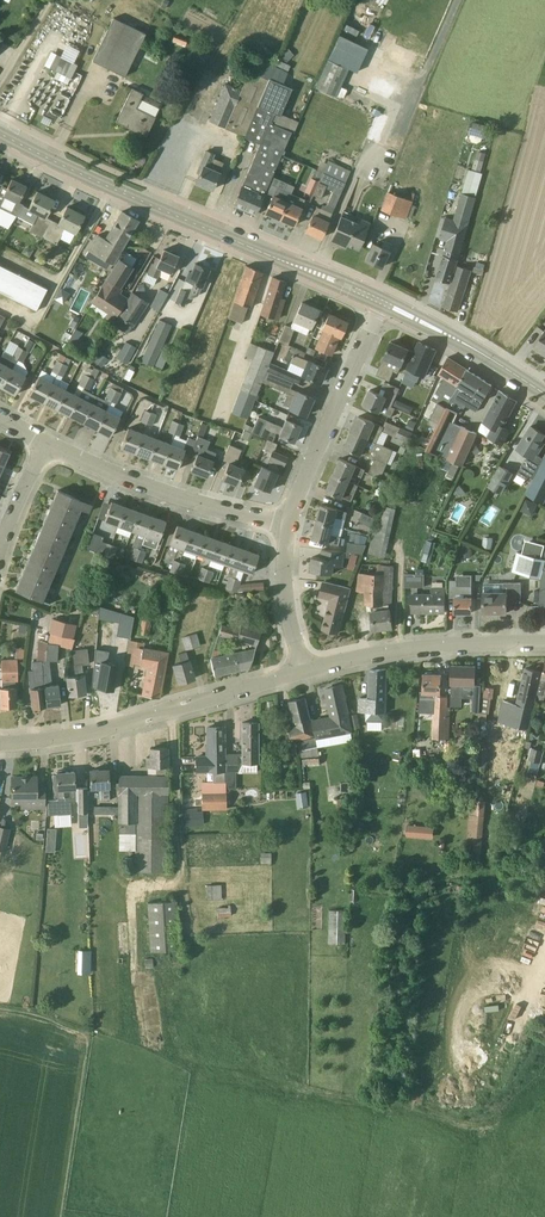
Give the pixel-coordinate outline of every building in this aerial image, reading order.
[(169,0),(164,0),(161,6),(166,9),(170,0),(169,0)] [(146,34),(114,18),(93,61),(125,77),(146,34)] [(74,74),(80,62),(58,52),(53,63),(74,74)] [(249,71),(241,91),(226,128),(244,136),(258,105),(257,105),(269,78),(273,66),(275,63),(256,55),(249,71)] [(315,87),(337,97),(337,95),(341,86),(349,69),(327,59),(315,87)] [(269,78),(283,84),(288,72),(273,66),(269,78)] [(292,88),(283,84),(269,78),(257,105),(258,105),(259,106),(254,115),(244,137),(260,144),(252,161),(253,161),(239,194),(238,194),(233,205),(256,214),(272,177),(282,154),(292,132),(294,133),(299,121),(281,113),(292,88)] [(226,128),(241,91),(224,84),(209,121),(225,128),(226,128)] [(347,89),(341,86),(337,95),(343,98),(347,89)] [(146,137),(156,117),(137,108),(144,93),(133,88),(116,122),(146,137)] [(469,134),(484,138),(488,125),(473,121),(469,134)] [(478,150),(472,169),(481,171),(487,153),(478,150)] [(223,163),(213,158),(214,154),(206,151),(197,172),(200,174),(196,182),(204,186),(203,187),(210,190),(211,189),(213,189),(220,172),(219,172),(223,163)] [(478,193),(484,172),(470,168),(464,189),(478,193)] [(313,195),(319,181),(323,172),(315,169),(312,178),(311,178),(305,192),(313,195)] [(19,203),(27,186),(12,179),(8,188),(3,185),(0,191),(0,207),(17,215),(24,205),(19,203)] [(338,179),(333,191),(327,205),(334,208),(346,182),(338,179)] [(321,198),(327,185),(319,181),(313,195),(321,198)] [(280,219),(287,202),(295,186),(287,183),(283,190),(277,187),(266,213),(280,219)] [(51,222),(45,219),(55,200),(38,191),(30,206),(25,204),(18,217),(34,225),(31,231),(43,238),(51,222)] [(405,219),(412,201),(388,192),(377,222),(384,225),(389,213),(405,219)] [(462,193),(454,221),(446,218),(440,238),(448,240),(436,278),(451,282),(476,198),(462,193)] [(287,202),(280,219),(294,225),(306,200),(299,197),(295,205),(287,202)] [(306,231),(322,238),(333,213),(317,206),(306,231)] [(58,226),(51,222),(43,238),(57,245),(66,228),(76,233),(85,216),(68,207),(58,226)] [(112,266),(139,221),(122,211),(105,239),(98,235),(85,256),(109,270),(112,266)] [(358,223),(349,220),(352,214),(344,211),(330,242),(345,248),(347,244),(358,249),(370,222),(360,218),(358,223)] [(381,267),(389,251),(392,244),(385,240),(381,247),(373,244),(366,260),(381,267)] [(29,257),(34,250),(29,247),(25,248),(21,253),(29,257)] [(172,273),(174,267),(179,256),(164,250),(160,258),(157,257),(150,275),(157,278),(161,268),(172,273)] [(473,271),(483,274),(488,256),(476,252),(471,268),(474,268),(473,271)] [(134,267),(119,258),(92,302),(109,312),(105,319),(112,324),(127,301),(116,294),(134,267)] [(202,287),(205,280),(210,270),(208,269),(209,267),(203,265),(203,267),(195,263),(191,272),(189,271),(185,282),(176,302),(184,306),(194,283),(202,287)] [(263,272),(251,267),(247,265),(234,301),(228,318),(242,323),(248,306),(251,307),(263,272)] [(0,272),(0,279),(4,280),(9,269),(3,266),(0,272)] [(458,311),(471,270),(458,266),(444,306),(458,311)] [(9,269),(4,280),(10,284),(16,272),(9,269)] [(22,276),(16,272),(10,284),(17,287),(22,276)] [(22,276),(17,287),(23,290),(29,279),(22,276)] [(273,277),(269,289),(261,314),(278,320),(284,302),(279,300),(282,293),(285,281),(273,277)] [(29,279),(23,290),(30,293),(35,282),(29,279)] [(10,284),(4,280),(0,288),(0,293),(5,295),(10,284)] [(42,285),(35,282),(30,293),(36,296),(42,285)] [(11,298),(17,287),(10,284),(5,295),(11,298)] [(42,285),(36,296),(42,300),(48,288),(42,285)] [(18,301),(23,290),(17,287),(11,298),(18,301)] [(151,306),(159,311),(169,293),(160,289),(151,306)] [(24,304),(30,293),(23,290),(18,301),(24,304)] [(24,304),(30,308),(36,296),(30,293),(24,304)] [(133,293),(128,301),(127,301),(117,316),(119,318),(114,324),(127,334),(132,327),(133,327),(149,303),(133,293)] [(37,311),(42,300),(36,296),(30,308),(37,311)] [(285,325),(282,332),(279,342),(288,345),(295,329),(308,335),(319,309),(302,302),(291,327),(285,325)] [(329,314),(324,325),(323,329),(324,330),(316,347),(331,354),(339,336),(340,337),(347,322),(329,314)] [(75,326),(80,318),(75,315),(71,324),(75,326)] [(159,320),(145,354),(141,353),(139,359),(142,360),(142,362),(154,367),(172,325),(159,320)] [(64,339),(69,341),(75,327),(69,324),(64,339)] [(541,337),(534,346),(544,354),(544,330),(541,337)] [(29,339),(23,349),(30,352),(35,343),(29,339)] [(260,346),(274,351),(276,346),(262,341),(260,346)] [(399,373),(402,365),(409,349),(391,342),(377,375),(390,381),(394,371),(399,373)] [(436,350),(425,344),(420,342),(404,375),(416,380),(419,374),(423,376),(436,350)] [(137,349),(126,343),(118,359),(128,365),(137,349)] [(260,346),(258,345),(252,360),(232,412),(236,413),(248,418),(262,382),(267,370),(270,362),(274,351),(260,346)] [(2,387),(12,369),(17,360),(23,349),(17,346),(12,356),(3,352),(0,358),(0,386),(2,387)] [(94,346),(84,347),(86,356),(95,355),(94,346)] [(288,352),(284,360),(305,369),(302,375),(320,383),(327,368),(308,360),(308,361),(303,359),(306,353),(292,347),(289,352),(288,352)] [(315,349),(308,347),(306,352),(313,355),(315,349)] [(23,349),(17,360),(22,362),(27,352),(23,349)] [(102,367),(108,359),(101,352),(94,360),(102,367)] [(61,354),(58,360),(64,363),(66,357),(61,354)] [(438,422),(447,406),(451,398),(452,396),(468,370),(448,357),(438,373),(445,377),(436,390),(442,394),(430,418),(438,422)] [(64,363),(58,360),(57,360),(52,371),(58,374),(64,363)] [(267,370),(295,382),(298,384),(302,375),(270,362),(267,370)] [(68,365),(64,363),(58,374),(63,376),(68,365)] [(84,373),(85,374),(90,376),(95,367),(90,364),(89,367),(88,366),(84,373)] [(12,369),(2,387),(14,394),(15,395),(25,376),(12,369)] [(295,382),(267,370),(262,382),(288,394),(284,405),(290,408),(290,409),(306,416),(314,398),(297,391),(297,392),(292,389),(295,382)] [(452,396),(451,398),(467,405),(476,411),(492,385),(468,370),(452,396)] [(74,394),(66,390),(57,409),(70,416),(83,390),(85,387),(90,376),(85,374),(74,394)] [(43,402),(53,383),(40,376),(29,395),(30,396),(30,395),(43,402)] [(90,376),(85,387),(90,390),(95,379),(90,376)] [(382,388),(386,390),(397,395),(400,388),(385,381),(382,388)] [(66,390),(53,383),(43,402),(57,409),(66,390)] [(106,398),(111,401),(117,390),(112,387),(106,398)] [(492,427),(487,436),(503,445),(511,430),(504,426),(516,400),(499,389),(482,422),(492,427)] [(97,397),(83,390),(70,416),(84,422),(97,397)] [(122,393),(117,390),(111,401),(116,403),(122,393)] [(392,407),(397,395),(386,390),(384,396),(371,390),(364,405),(375,410),(382,413),(391,417),(395,408),(392,407)] [(97,397),(84,422),(97,429),(107,410),(110,404),(111,401),(106,398),(105,401),(97,397)] [(448,459),(463,426),(460,425),(455,423),(454,422),(458,412),(447,406),(438,422),(439,423),(437,428),(427,449),(427,450),(433,452),(448,459)] [(120,417),(120,416),(107,410),(97,429),(110,436),(111,436),(120,417)] [(141,421),(147,423),(151,412),(146,410),(141,421)] [(147,423),(152,425),(156,414),(151,412),(147,423)] [(252,432),(261,436),(267,439),(273,442),(277,433),(280,434),(279,435),(294,442),(301,426),(286,420),(283,427),(259,416),(252,432)] [(352,432),(377,442),(382,430),(409,442),(413,433),(386,421),(384,427),(375,423),(359,416),(352,432)] [(417,421),(409,418),(406,427),(413,430),(417,421)] [(427,423),(437,428),(439,423),(438,422),(430,418),(427,423)] [(179,423),(173,420),(168,432),(175,434),(179,423)] [(175,434),(171,444),(164,464),(177,469),(178,470),(178,469),(184,452),(191,455),(197,441),(188,437),(187,441),(179,438),(180,436),(184,425),(179,423),(175,434)] [(478,433),(463,426),(448,459),(453,461),(460,465),(462,466),(478,433)] [(529,476),(533,478),(543,460),(536,455),(543,445),(539,442),(544,434),(531,426),(521,442),(517,449),(522,452),(528,456),(517,474),(526,479),(529,476)] [(122,448),(135,453),(143,433),(129,428),(121,448),(122,448)] [(250,441),(253,433),(245,430),(242,438),(250,441)] [(393,450),(377,442),(352,432),(345,448),(361,454),(370,458),(371,457),(375,458),(372,467),(384,472),(393,450)] [(135,453),(149,459),(157,439),(143,433),(135,453)] [(413,433),(409,442),(410,442),(414,444),(418,436),(413,433)] [(199,436),(197,441),(191,455),(197,457),(191,471),(207,477),(213,460),(205,457),(211,441),(199,436)] [(171,444),(157,439),(149,459),(164,464),(171,444)] [(277,444),(273,442),(267,439),(263,448),(270,451),(272,447),(275,449),(277,444)] [(242,450),(230,444),(222,463),(228,466),(222,479),(238,485),(245,469),(236,465),(242,450)] [(476,446),(472,448),(475,454),(480,452),(476,446)] [(3,466),(9,454),(10,452),(0,448),(0,465),(3,466)] [(288,458),(273,451),(272,452),(269,459),(272,460),(268,469),(263,466),(255,484),(270,491),(275,478),(278,479),(288,458)] [(544,456),(543,460),(533,478),(525,494),(544,503),(544,501),(544,457),(544,456)] [(334,474),(349,481),(353,473),(362,477),(365,469),(356,466),(356,465),(341,458),(334,474)] [(453,479),(460,465),(453,461),(446,476),(453,479)] [(501,466),(489,487),(500,493),(512,472),(501,466)] [(369,473),(381,478),(384,472),(372,467),(369,473)] [(391,475),(384,472),(381,478),(388,481),(391,475)] [(358,485),(349,481),(334,474),(327,490),(342,497),(351,501),(358,485)] [(461,497),(466,493),(460,485),(455,489),(461,497)] [(54,501),(56,502),(77,510),(78,507),(89,512),(92,505),(71,496),(58,490),(54,501)] [(378,507),(382,499),(374,495),(370,504),(378,507)] [(538,503),(527,497),(520,510),(532,516),(538,503)] [(118,526),(125,507),(114,503),(114,502),(112,501),(104,521),(118,526)] [(71,525),(72,521),(77,510),(56,502),(52,509),(51,508),(48,515),(49,516),(71,525)] [(382,504),(369,552),(385,556),(397,508),(382,504)] [(317,521),(334,526),(336,517),(346,519),(347,512),(338,509),(322,505),(317,521)] [(125,507),(118,526),(132,531),(139,512),(125,507)] [(139,512),(132,531),(138,534),(133,546),(135,547),(131,558),(137,560),(141,549),(145,536),(153,516),(139,512)] [(363,512),(359,521),(373,527),(377,518),(363,512)] [(64,540),(66,536),(71,525),(49,516),(46,524),(44,523),(41,530),(43,531),(64,540)] [(153,516),(145,536),(159,541),(166,521),(164,520),(164,521),(153,516)] [(334,526),(317,521),(313,538),(329,543),(329,542),(339,545),(341,537),(331,535),(334,526)] [(170,544),(184,549),(191,530),(179,526),(180,526),(178,525),(170,544)] [(191,530),(184,549),(198,554),(204,535),(191,530)] [(58,555),(60,551),(64,540),(43,531),(40,539),(38,538),(35,546),(37,546),(58,555)] [(99,536),(93,533),(87,548),(94,551),(99,536)] [(360,534),(359,544),(365,545),(368,536),(360,534)] [(204,535),(198,554),(211,559),(218,540),(204,535)] [(492,549),(493,537),(483,536),(482,548),(492,549)] [(218,540),(211,559),(225,564),(232,545),(218,540)] [(421,561),(430,563),(435,542),(427,540),(421,561)] [(527,555),(541,558),(544,545),(531,541),(527,555)] [(108,555),(112,544),(105,542),(102,553),(108,555)] [(359,544),(348,543),(347,552),(350,552),(363,554),(367,545),(365,545),(359,544)] [(112,544),(108,555),(114,557),(118,547),(112,544)] [(232,545),(225,564),(231,566),(227,576),(229,576),(225,587),(231,589),(235,578),(239,568),(246,549),(232,545)] [(52,570),(53,566),(58,555),(37,546),(34,554),(32,553),(29,560),(31,561),(52,570)] [(471,548),(462,548),(462,557),(471,557),(471,548)] [(146,551),(141,549),(137,560),(142,562),(146,551)] [(246,549),(239,568),(244,570),(253,573),(259,554),(257,553),(257,554),(246,549)] [(326,558),(313,557),(311,571),(333,574),(334,566),(343,567),(344,557),(350,558),(350,552),(347,552),(347,553),(345,552),(327,550),(326,558)] [(543,568),(544,561),(544,559),(541,558),(527,555),(518,552),(513,572),(540,579),(543,568)] [(176,573),(180,562),(174,560),(170,572),(176,573)] [(46,585),(47,581),(52,570),(31,561),(28,569),(26,568),(23,575),(25,576),(46,585)] [(185,564),(180,562),(176,573),(181,575),(185,564)] [(390,609),(389,604),(392,604),(394,566),(363,564),(360,572),(359,591),(367,591),(366,605),(371,605),(374,630),(393,627),(390,609)] [(108,565),(106,570),(117,574),(119,568),(108,565)] [(204,580),(208,569),(202,567),(198,578),(204,580)] [(213,571),(208,569),(204,580),(209,582),(213,571)] [(424,587),(424,574),(405,574),(405,587),(424,587)] [(16,590),(40,600),(46,585),(25,576),(21,583),(19,583),(16,590)] [(240,580),(235,578),(231,589),(236,591),(239,584),(240,580)] [(450,580),(450,601),(455,601),(455,612),(472,613),(472,597),(472,586),(457,585),(458,580),(450,580)] [(350,588),(324,581),(320,596),(331,599),(323,629),(338,633),(350,588)] [(236,592),(251,591),(250,583),(239,584),(236,591),(236,592)] [(484,585),(484,592),(483,613),(507,613),(507,598),(521,598),(521,583),(499,583),(494,585),(484,585)] [(444,587),(433,587),(433,595),(413,595),(413,612),(445,612),(445,595),(444,595),(444,587)] [(130,638),(134,616),(121,612),(119,622),(117,635),(130,638)] [(157,618),(143,615),(140,634),(149,636),(151,624),(156,625),(157,618)] [(53,618),(49,633),(73,639),(77,624),(53,618)] [(225,634),(257,645),(262,630),(242,624),(240,629),(223,623),(211,659),(215,675),(250,667),(255,650),(236,654),(235,653),(217,657),(225,634)] [(27,625),(19,624),(17,633),(26,634),(27,625)] [(46,645),(45,649),(45,660),(42,661),(42,664),(46,706),(61,704),(59,685),(53,685),(50,661),(58,661),(58,645),(70,648),(73,639),(49,633),(46,645)] [(197,634),(183,638),(186,649),(200,645),(197,634)] [(134,663),(149,666),(143,695),(159,698),(168,653),(143,648),(144,643),(137,641),(134,663)] [(37,649),(36,661),(33,662),(36,688),(31,689),(33,708),(46,706),(42,664),(42,661),(45,660),(45,649),(37,649)] [(86,693),(82,665),(90,664),(88,649),(73,650),(77,676),(67,677),(70,695),(86,693)] [(109,651),(96,649),(93,687),(99,688),(99,687),(113,690),(117,664),(107,662),(109,651)] [(179,654),(181,663),(174,665),(179,683),(195,678),(190,660),(187,651),(179,654)] [(2,661),(2,681),(3,687),(0,688),(1,707),(17,707),(16,687),(16,680),(18,680),(18,660),(2,661)] [(462,682),(475,682),(476,666),(452,665),(451,706),(461,706),(462,682)] [(536,699),(544,701),(544,698),(544,665),(536,699)] [(526,668),(517,704),(504,700),(498,721),(500,722),(495,743),(503,745),(493,782),(500,784),(498,791),(509,794),(523,739),(524,739),(542,672),(526,668)] [(386,713),(387,669),(370,670),(369,698),(359,698),(358,712),(366,712),(366,721),(385,721),(385,713),(386,713)] [(423,702),(434,702),(432,739),(446,739),(448,697),(440,696),(442,674),(425,673),(423,702)] [(313,720),(317,738),(352,731),(343,684),(326,689),(332,717),(313,720)] [(482,686),(480,712),(488,713),(491,697),(493,698),(494,688),(482,686)] [(296,726),(289,728),(285,729),(287,741),(292,740),(292,741),(314,735),(306,697),(291,700),(296,726)] [(361,727),(359,720),(353,722),(354,729),(361,727)] [(242,723),(242,755),(226,754),(226,789),(237,789),(237,771),(256,772),(256,762),(258,762),(258,723),(242,723)] [(197,771),(215,771),(215,782),(219,782),(219,792),(203,792),(203,808),(226,808),(224,727),(208,727),(209,757),(197,757),(197,771)] [(320,756),(318,744),(316,738),(298,742),(300,758),(320,756)] [(465,862),(480,863),(485,815),(487,800),(482,800),(487,751),(486,742),(476,741),(465,862)] [(528,759),(531,760),(541,763),(544,750),(532,747),(528,759)] [(156,766),(157,775),(168,775),(168,766),(169,766),(168,748),(151,748),(151,757),(147,757),(147,767),(156,766)] [(456,751),(456,756),(459,759),(463,759),(467,756),(467,752),(464,748),(459,748),(456,751)] [(538,774),(541,763),(531,760),(528,772),(538,774)] [(102,788),(102,801),(111,800),(109,769),(91,770),(92,788),(102,788)] [(46,815),(72,813),(71,801),(68,801),(68,789),(76,788),(75,772),(56,773),(57,776),(53,776),(54,797),(59,797),(59,800),(48,800),(46,815)] [(120,793),(168,793),(169,793),(169,775),(168,775),(157,775),(119,775),(120,793)] [(12,789),(12,802),(36,802),(36,807),(45,807),(45,787),(37,787),(37,777),(13,777),(13,789),(12,789)] [(88,787),(78,787),(79,813),(89,813),(88,787)] [(298,808),(309,806),(307,791),(296,793),(298,808)] [(119,815),(119,823),(136,823),(136,793),(120,793),(119,815)] [(168,871),(168,793),(136,793),(136,823),(136,871),(168,871)] [(346,800),(337,800),(337,809),(337,812),(346,812),(346,809),(346,800)] [(93,814),(106,815),(106,807),(94,806),(93,814)] [(187,810),(188,823),(197,822),(196,809),(187,810)] [(408,836),(435,837),(435,825),(408,825),(408,836)] [(0,826),(0,850),(5,852),(11,829),(0,826)] [(55,852),(56,842),(47,841),(46,851),(55,852)] [(207,885),(207,899),(222,899),(222,885),(207,885)] [(150,951),(180,949),(177,901),(147,902),(150,951)] [(330,910),(329,944),(346,945),(347,910),(330,910)] [(77,951),(77,966),(91,966),(91,951),(77,951)] [(152,959),(144,959),(145,969),(153,968),(152,959)]
